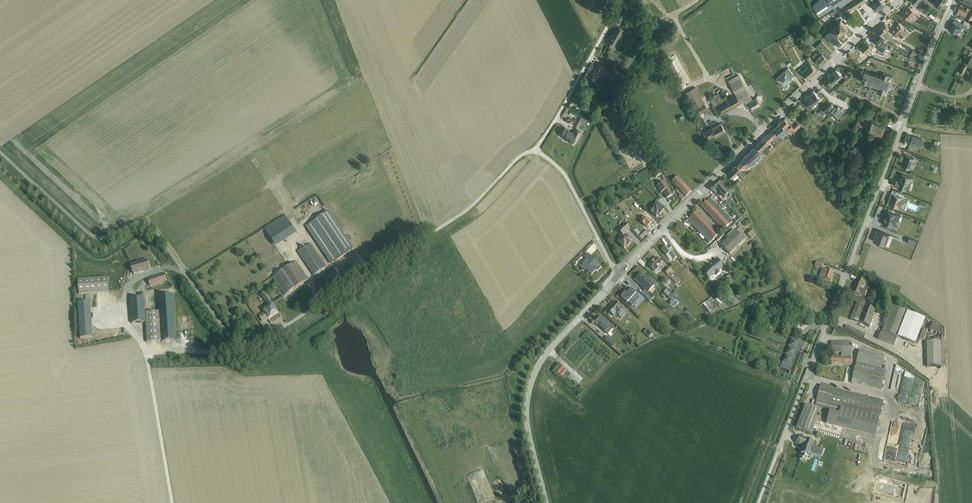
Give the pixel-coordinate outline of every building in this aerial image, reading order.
[(813,6),(814,8),(820,16),(834,7),(837,6),(839,4),(846,14),(867,0),(819,0),(813,6)] [(874,2),(873,4),(871,5),(876,9),(877,11),(880,8),(881,8),(881,7),(882,7),(885,4),(881,0),(872,0),(874,2)] [(923,1),(925,3),(924,4),(935,13),(937,11),(924,0),(923,1)] [(907,9),(902,14),(909,20),(912,17),(912,18),(917,13),(909,6),(906,8),(907,9)] [(957,13),(961,15),(959,18),(963,20),(964,17),(971,21),(971,20),(971,13),(960,7),(959,7),(960,8),(958,13),(957,12),(957,13)] [(931,14),(929,16),(938,22),(940,19),(931,14)] [(832,17),(829,19),(832,22),(831,23),(834,27),(840,21),(837,17),(834,20),(832,17)] [(954,19),(953,22),(963,27),(963,28),(968,30),(969,26),(964,24),(954,19)] [(827,24),(822,29),(827,40),(835,33),(839,37),(847,28),(840,21),(831,29),(827,24)] [(953,22),(949,30),(957,34),(958,32),(960,32),(963,28),(963,27),(953,22)] [(885,23),(882,26),(886,32),(890,28),(885,23)] [(894,27),(891,30),(897,37),(898,35),(901,38),(904,36),(906,37),(910,33),(906,29),(905,30),(904,30),(905,29),(899,23),(899,24),(895,28),(894,27)] [(610,35),(607,40),(609,41),(607,45),(611,47),(613,44),(614,44),(616,45),(618,41),(620,42),(622,38),(620,36),(624,29),(616,25),(613,30),(614,30),(611,36),(610,35)] [(882,26),(877,30),(879,32),(883,36),(884,34),(889,41),(890,40),(896,44),(897,42),(895,40),(893,39),(886,32),(882,26)] [(879,32),(873,38),(880,46),(881,44),(886,47),(888,45),(883,42),(882,43),(881,42),(885,38),(883,36),(879,32)] [(861,46),(860,47),(867,54),(874,47),(866,40),(861,46)] [(816,52),(812,56),(821,65),(831,56),(829,54),(832,52),(822,41),(816,47),(820,51),(817,54),(816,52)] [(880,46),(877,49),(884,52),(886,49),(888,50),(889,48),(886,47),(881,44),(880,46)] [(607,51),(604,55),(606,56),(606,57),(618,64),(621,58),(609,52),(607,51)] [(911,56),(909,58),(914,60),(916,61),(917,60),(920,62),(922,60),(917,57),(911,54),(910,56),(911,56)] [(800,69),(796,72),(801,79),(805,75),(809,79),(817,71),(811,64),(814,63),(810,56),(806,59),(809,65),(802,72),(800,69)] [(599,63),(590,76),(593,79),(592,80),(595,82),(596,81),(597,81),(598,79),(599,80),(603,75),(604,72),(605,70),(604,67),(599,63)] [(963,63),(959,72),(964,74),(968,66),(963,63)] [(786,70),(776,79),(785,88),(786,89),(787,89),(788,88),(789,88),(789,87),(789,86),(789,85),(789,84),(788,84),(793,79),(792,77),(794,75),(789,69),(786,71),(786,70)] [(830,76),(836,81),(842,75),(836,69),(830,75),(830,76)] [(865,71),(861,81),(879,87),(878,92),(887,95),(889,89),(891,88),(894,89),(895,84),(893,84),(891,82),(893,76),(884,73),(882,77),(865,71)] [(612,74),(605,79),(610,87),(617,82),(616,80),(618,79),(614,74),(613,75),(612,74)] [(721,92),(710,99),(719,116),(741,104),(741,103),(744,101),(750,110),(760,104),(756,98),(753,100),(738,75),(728,81),(735,94),(725,100),(721,92)] [(836,81),(830,76),(824,81),(829,87),(836,81)] [(696,112),(697,116),(708,110),(704,103),(705,103),(696,87),(685,94),(696,112)] [(809,96),(816,103),(821,98),(814,91),(809,96)] [(816,103),(809,96),(804,101),(811,108),(816,103)] [(581,116),(575,127),(577,128),(580,122),(585,124),(587,120),(581,116)] [(781,122),(788,130),(792,134),(791,133),(793,131),(795,132),(801,126),(798,123),(794,128),(785,119),(781,122)] [(857,121),(856,124),(885,138),(889,129),(870,120),(867,124),(866,124),(865,125),(857,121)] [(774,129),(781,136),(788,130),(781,122),(774,129)] [(711,128),(704,131),(706,136),(708,135),(709,138),(715,135),(716,137),(725,131),(721,124),(712,129),(711,128)] [(562,130),(560,134),(560,135),(560,136),(564,138),(564,137),(568,140),(572,143),(576,136),(579,137),(582,132),(575,128),(573,131),(572,131),(565,127),(563,131),(562,130)] [(765,137),(769,142),(775,137),(778,141),(783,138),(781,136),(774,129),(765,137)] [(913,136),(910,144),(921,149),(924,141),(913,136)] [(755,146),(760,151),(766,145),(770,149),(773,146),(769,142),(765,137),(755,146)] [(750,151),(759,160),(761,161),(763,159),(757,153),(760,151),(755,146),(755,147),(750,151)] [(650,148),(642,152),(647,163),(652,160),(656,158),(650,148)] [(741,160),(747,166),(752,161),(753,162),(755,161),(758,164),(760,161),(759,160),(750,151),(741,160)] [(906,155),(901,166),(911,170),(913,164),(914,164),(915,163),(915,162),(914,161),(915,159),(906,155)] [(736,165),(741,171),(744,168),(747,170),(748,169),(749,170),(750,169),(747,166),(741,160),(736,165)] [(932,163),(931,166),(934,167),(933,171),(937,173),(940,165),(932,163)] [(741,171),(736,165),(728,173),(732,178),(733,177),(735,180),(737,178),(740,180),(745,175),(741,171)] [(658,168),(652,172),(656,178),(661,175),(658,168)] [(674,181),(671,183),(677,189),(675,191),(680,196),(679,197),(682,200),(692,192),(676,174),(672,178),(674,181)] [(727,193),(731,189),(730,188),(732,186),(730,185),(728,187),(721,180),(717,183),(727,193)] [(665,181),(656,186),(660,194),(663,192),(667,199),(673,195),(665,181)] [(727,193),(717,183),(711,189),(716,194),(718,192),(724,198),(728,194),(730,196),(733,193),(735,195),(734,196),(737,203),(740,202),(736,195),(737,193),(732,188),(731,189),(727,193)] [(891,194),(889,199),(891,200),(889,204),(899,208),(900,208),(905,210),(908,200),(904,199),(904,198),(892,193),(891,194)] [(706,211),(714,203),(710,198),(701,206),(706,211)] [(655,205),(649,211),(653,215),(654,214),(656,217),(659,215),(663,212),(662,211),(665,209),(657,201),(654,204),(655,205)] [(714,203),(706,211),(710,216),(719,208),(714,203)] [(719,208),(710,216),(715,220),(723,212),(719,208)] [(638,217),(643,213),(638,209),(634,213),(638,217)] [(884,220),(883,224),(892,228),(893,224),(897,226),(900,216),(888,211),(885,218),(884,220)] [(329,212),(306,227),(331,264),(354,249),(329,212)] [(687,220),(689,222),(692,225),(700,216),(696,212),(687,220)] [(723,212),(715,220),(719,225),(728,217),(723,212)] [(643,219),(640,222),(644,226),(645,225),(647,227),(652,223),(644,214),(641,217),(643,219)] [(280,245),(297,234),(285,216),(264,229),(276,248),(278,247),(277,246),(280,244),(280,245)] [(700,216),(692,225),(696,229),(705,221),(700,216)] [(728,217),(719,225),(723,230),(727,227),(732,222),(728,217)] [(705,221),(696,229),(700,234),(709,226),(705,221)] [(625,223),(618,230),(623,236),(630,229),(625,223)] [(709,226),(700,234),(705,239),(713,230),(709,226)] [(735,231),(728,238),(721,245),(729,254),(747,237),(739,228),(736,231),(735,231)] [(751,228),(746,233),(750,237),(751,239),(754,236),(752,234),(755,232),(751,228)] [(713,230),(705,239),(709,243),(715,238),(718,235),(713,230)] [(728,238),(735,231),(733,230),(726,236),(728,238)] [(875,235),(873,241),(886,246),(890,235),(881,231),(879,236),(875,235)] [(619,243),(618,243),(620,246),(621,245),(624,248),(626,246),(627,247),(630,243),(629,242),(632,240),(626,234),(618,242),(619,243)] [(909,238),(907,243),(915,246),(917,241),(909,238)] [(298,253),(314,276),(327,267),(311,244),(298,253)] [(666,247),(662,250),(670,260),(672,259),(673,260),(677,257),(672,251),(673,251),(669,246),(667,248),(666,247)] [(593,270),(596,266),(599,264),(588,253),(584,257),(586,260),(580,267),(584,271),(586,270),(591,275),(594,271),(593,270)] [(656,258),(648,266),(655,272),(663,264),(656,258)] [(683,259),(680,261),(683,265),(684,265),(687,269),(689,268),(683,259)] [(130,265),(128,265),(130,269),(131,271),(132,271),(134,275),(149,270),(149,269),(150,269),(147,260),(130,265)] [(717,260),(704,270),(707,274),(706,275),(709,280),(715,275),(716,276),(720,273),(719,272),(724,267),(717,260)] [(284,296),(308,279),(296,262),(272,278),(284,296)] [(668,267),(664,272),(677,285),(681,281),(673,274),(674,273),(668,267)] [(823,268),(820,276),(831,281),(834,272),(823,268)] [(641,273),(635,280),(645,290),(643,292),(642,294),(650,302),(655,297),(649,291),(655,285),(641,273)] [(165,274),(148,279),(150,286),(167,280),(165,274)] [(108,277),(78,279),(79,294),(109,292),(108,277)] [(858,277),(853,293),(860,295),(861,295),(865,297),(868,291),(863,289),(866,279),(858,277)] [(620,295),(630,305),(637,297),(627,287),(620,295)] [(666,289),(663,293),(672,300),(674,297),(666,289)] [(265,312),(259,316),(262,322),(269,317),(269,318),(278,312),(265,292),(261,295),(269,307),(263,311),(265,312)] [(731,294),(727,298),(734,304),(738,300),(731,294)] [(173,295),(158,296),(159,311),(145,312),(144,298),(130,299),(131,323),(146,322),(147,342),(161,341),(161,342),(176,341),(173,295)] [(709,299),(703,303),(711,315),(722,310),(720,307),(715,308),(709,299)] [(91,301),(78,302),(80,338),(93,337),(91,301)] [(615,301),(607,310),(614,317),(616,315),(618,316),(621,318),(627,312),(615,301)] [(857,302),(850,319),(870,326),(876,309),(857,302)] [(892,306),(883,331),(890,334),(898,337),(908,312),(892,306)] [(600,317),(594,323),(598,327),(599,327),(608,335),(613,329),(600,317)] [(647,329),(644,333),(650,338),(653,334),(647,329)] [(783,361),(794,365),(801,349),(798,347),(802,338),(793,334),(783,361)] [(607,336),(604,339),(613,347),(615,344),(607,336)] [(945,341),(925,342),(926,367),(946,366),(945,341)] [(852,342),(832,342),(832,353),(842,353),(842,356),(852,357),(852,342)] [(860,350),(852,383),(881,390),(886,370),(881,369),(884,356),(860,350)] [(820,385),(816,406),(830,409),(827,424),(877,434),(882,407),(875,406),(876,400),(874,400),(874,404),(862,402),(863,394),(820,385)] [(799,428),(812,433),(821,410),(807,405),(799,428)] [(908,466),(912,439),(901,437),(903,426),(890,424),(885,461),(897,463),(897,461),(900,461),(900,465),(908,466)]
